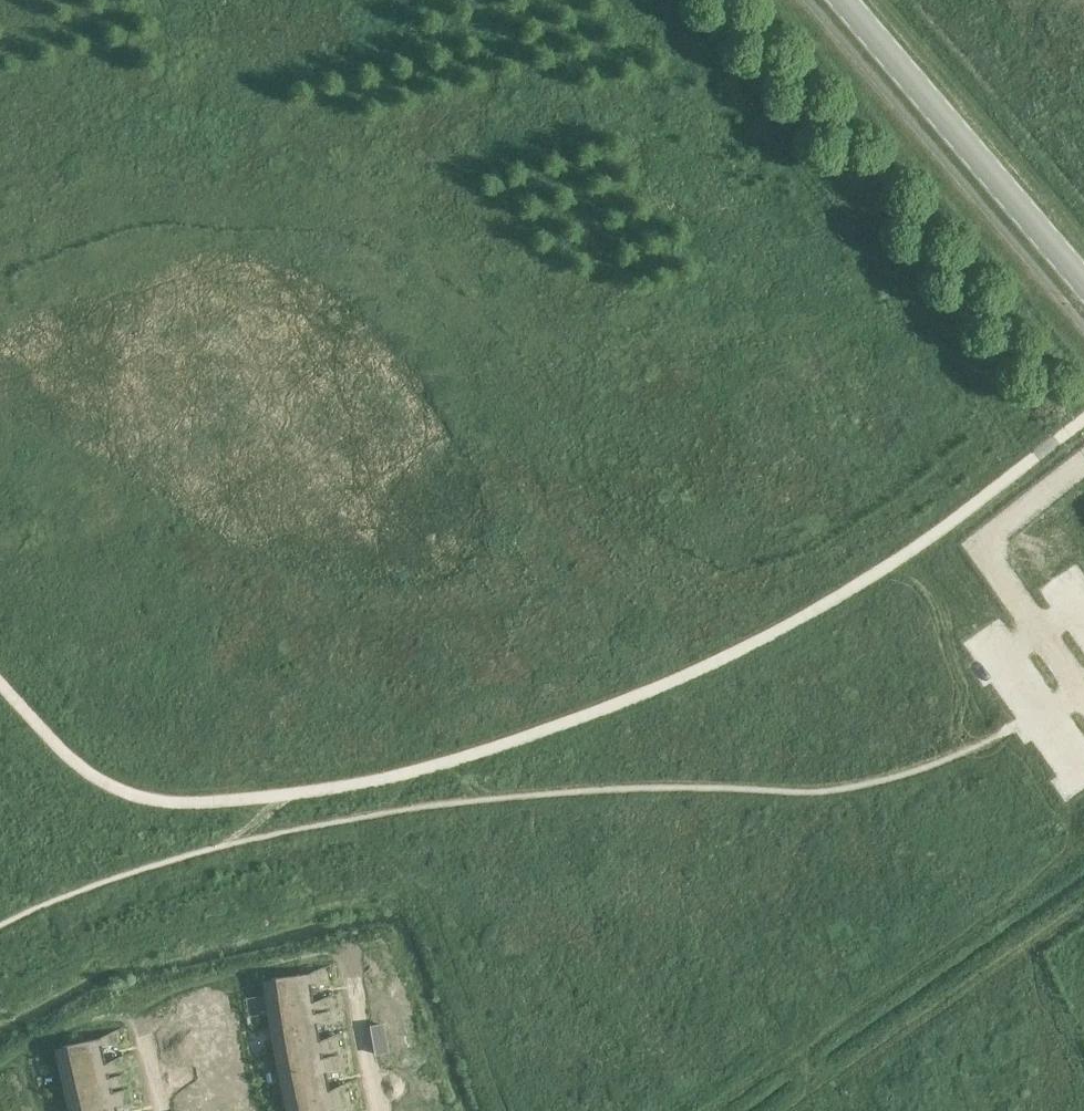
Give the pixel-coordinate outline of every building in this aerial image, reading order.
[(309,973),(271,978),(272,986),(273,994),(274,1002),(275,1009),(276,1017),(277,1025),(315,1019),(314,1011),(313,1004),(312,996),(311,988),(310,981),(309,973)] [(315,1019),(277,1025),(279,1033),(280,1040),(281,1048),(283,1055),(321,1048),(319,1041),(318,1034),(317,1026),(315,1019)] [(100,1038),(62,1046),(64,1053),(65,1061),(67,1069),(69,1076),(71,1084),(72,1092),(74,1099),(76,1107),(114,1097),(112,1090),(110,1083),(108,1075),(106,1068),(105,1060),(103,1053),(101,1045),(100,1038)] [(321,1048),(283,1055),(284,1064),(286,1073),(288,1082),(290,1091),(292,1100),(294,1109),(331,1100),(329,1091),(327,1083),(326,1074),(324,1066),(322,1057),(321,1048)] [(76,1107),(77,1110),(117,1110),(115,1105),(114,1097),(76,1107)] [(294,1109),(294,1110),(334,1110),(333,1109),(331,1100),(294,1109)]
